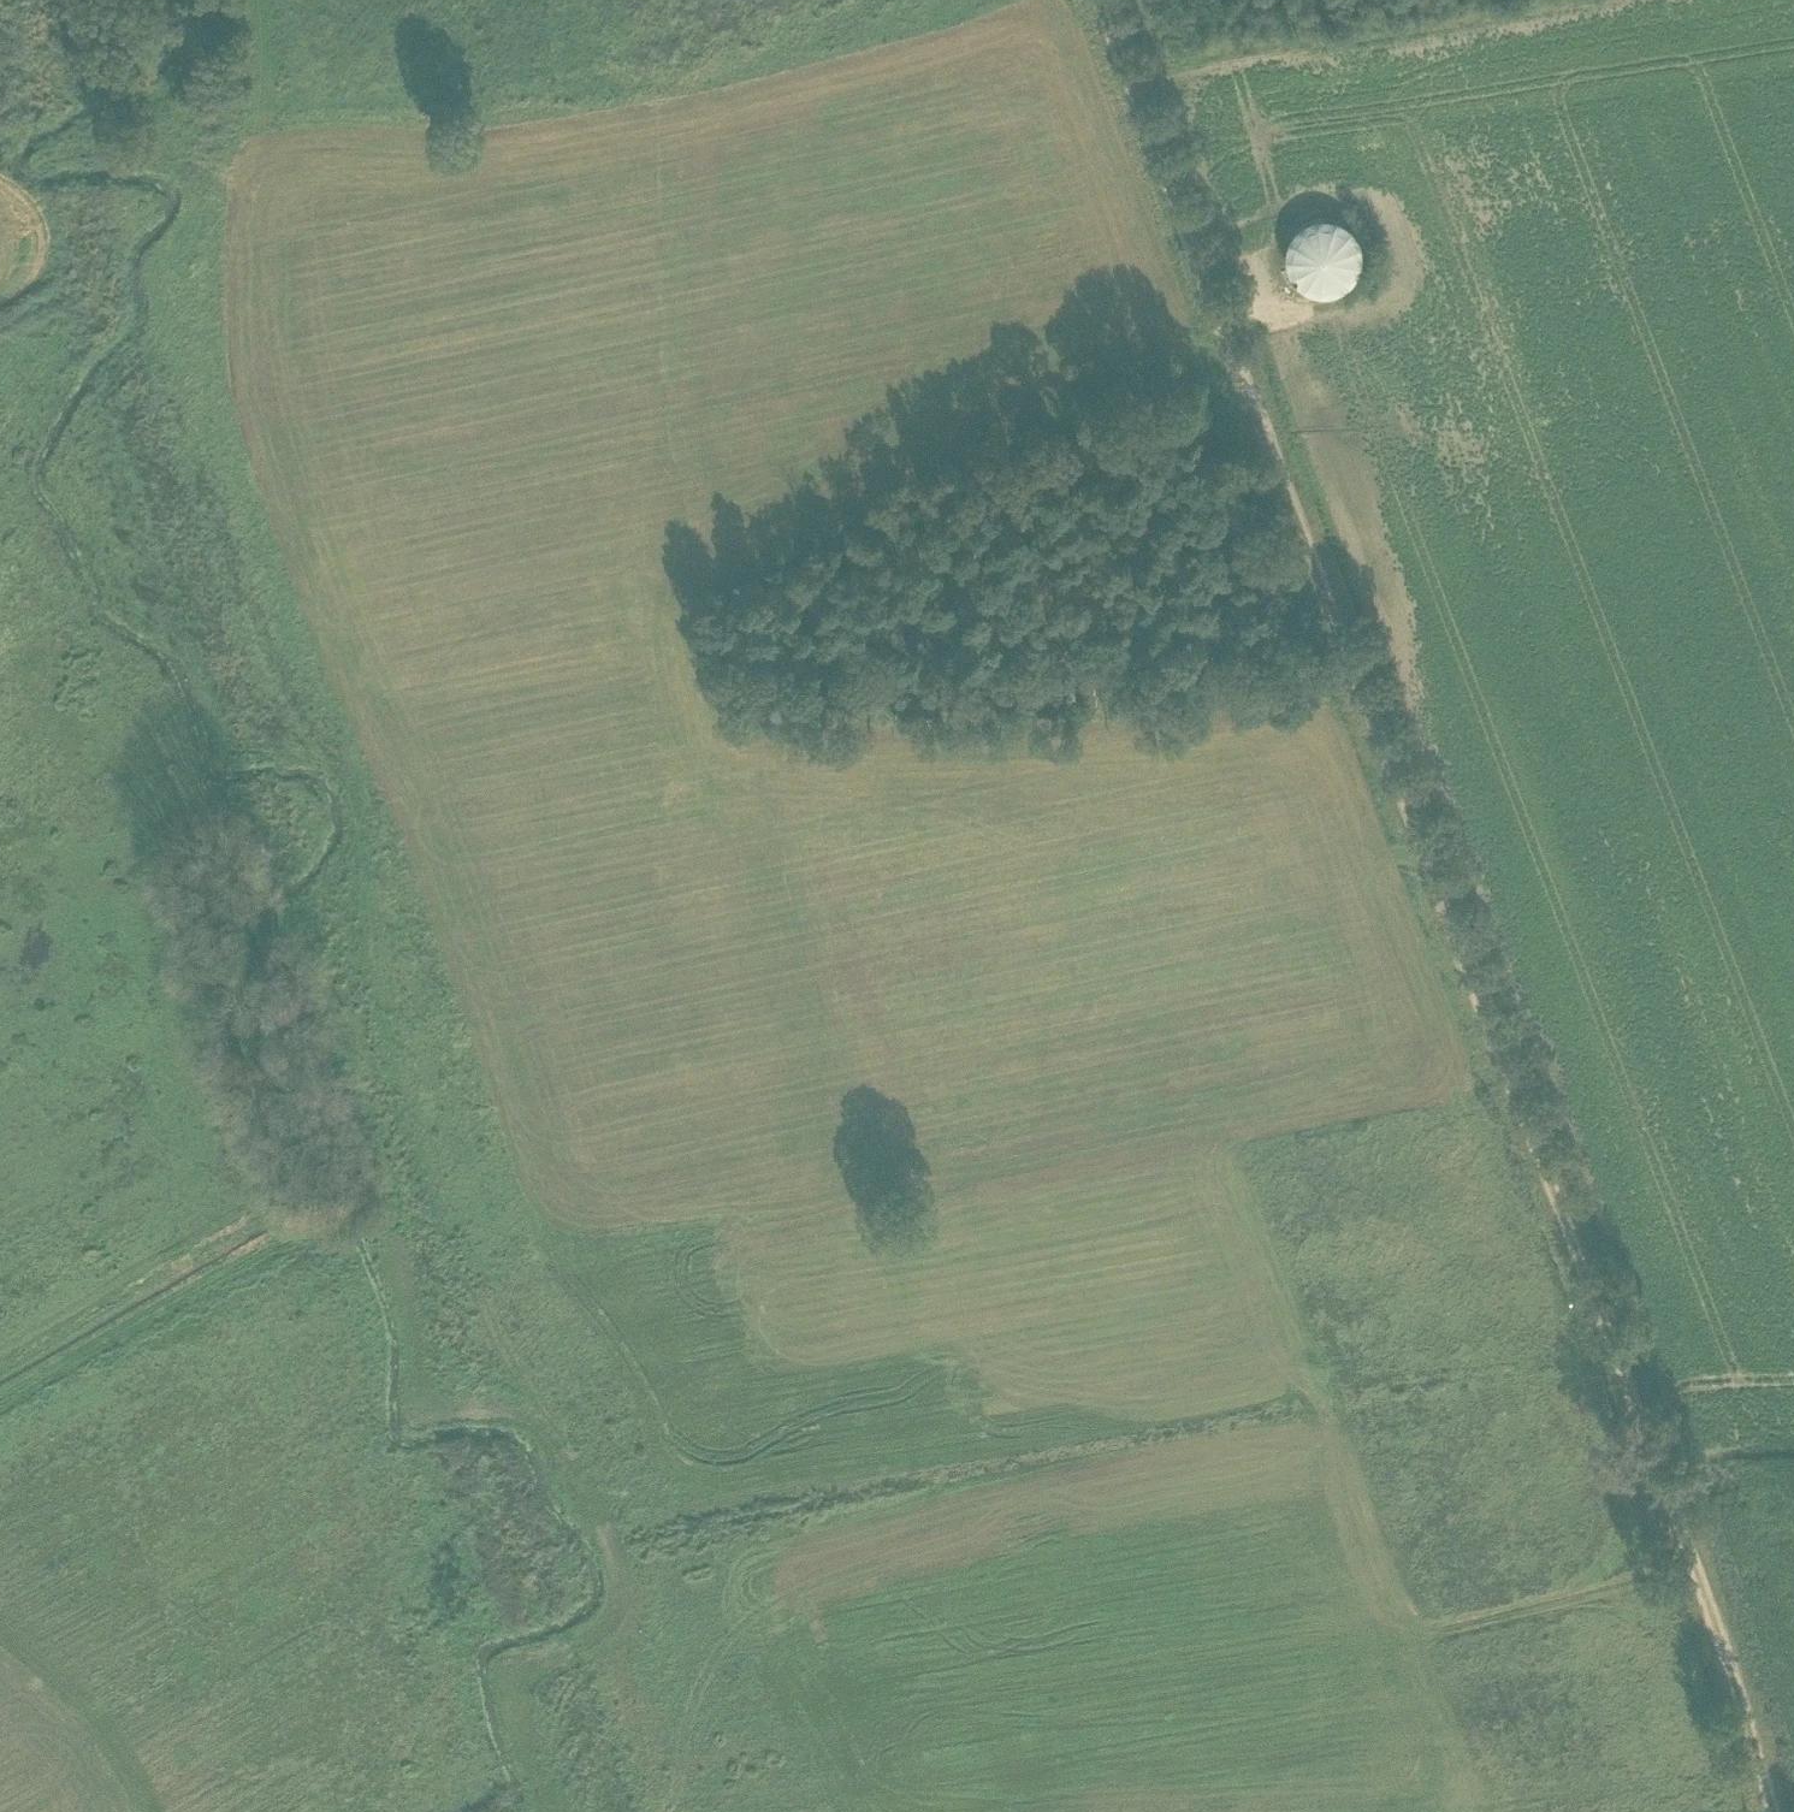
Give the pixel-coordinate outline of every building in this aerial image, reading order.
[(1377,272),(1347,210),(1288,238),(1318,301),(1377,272)]
